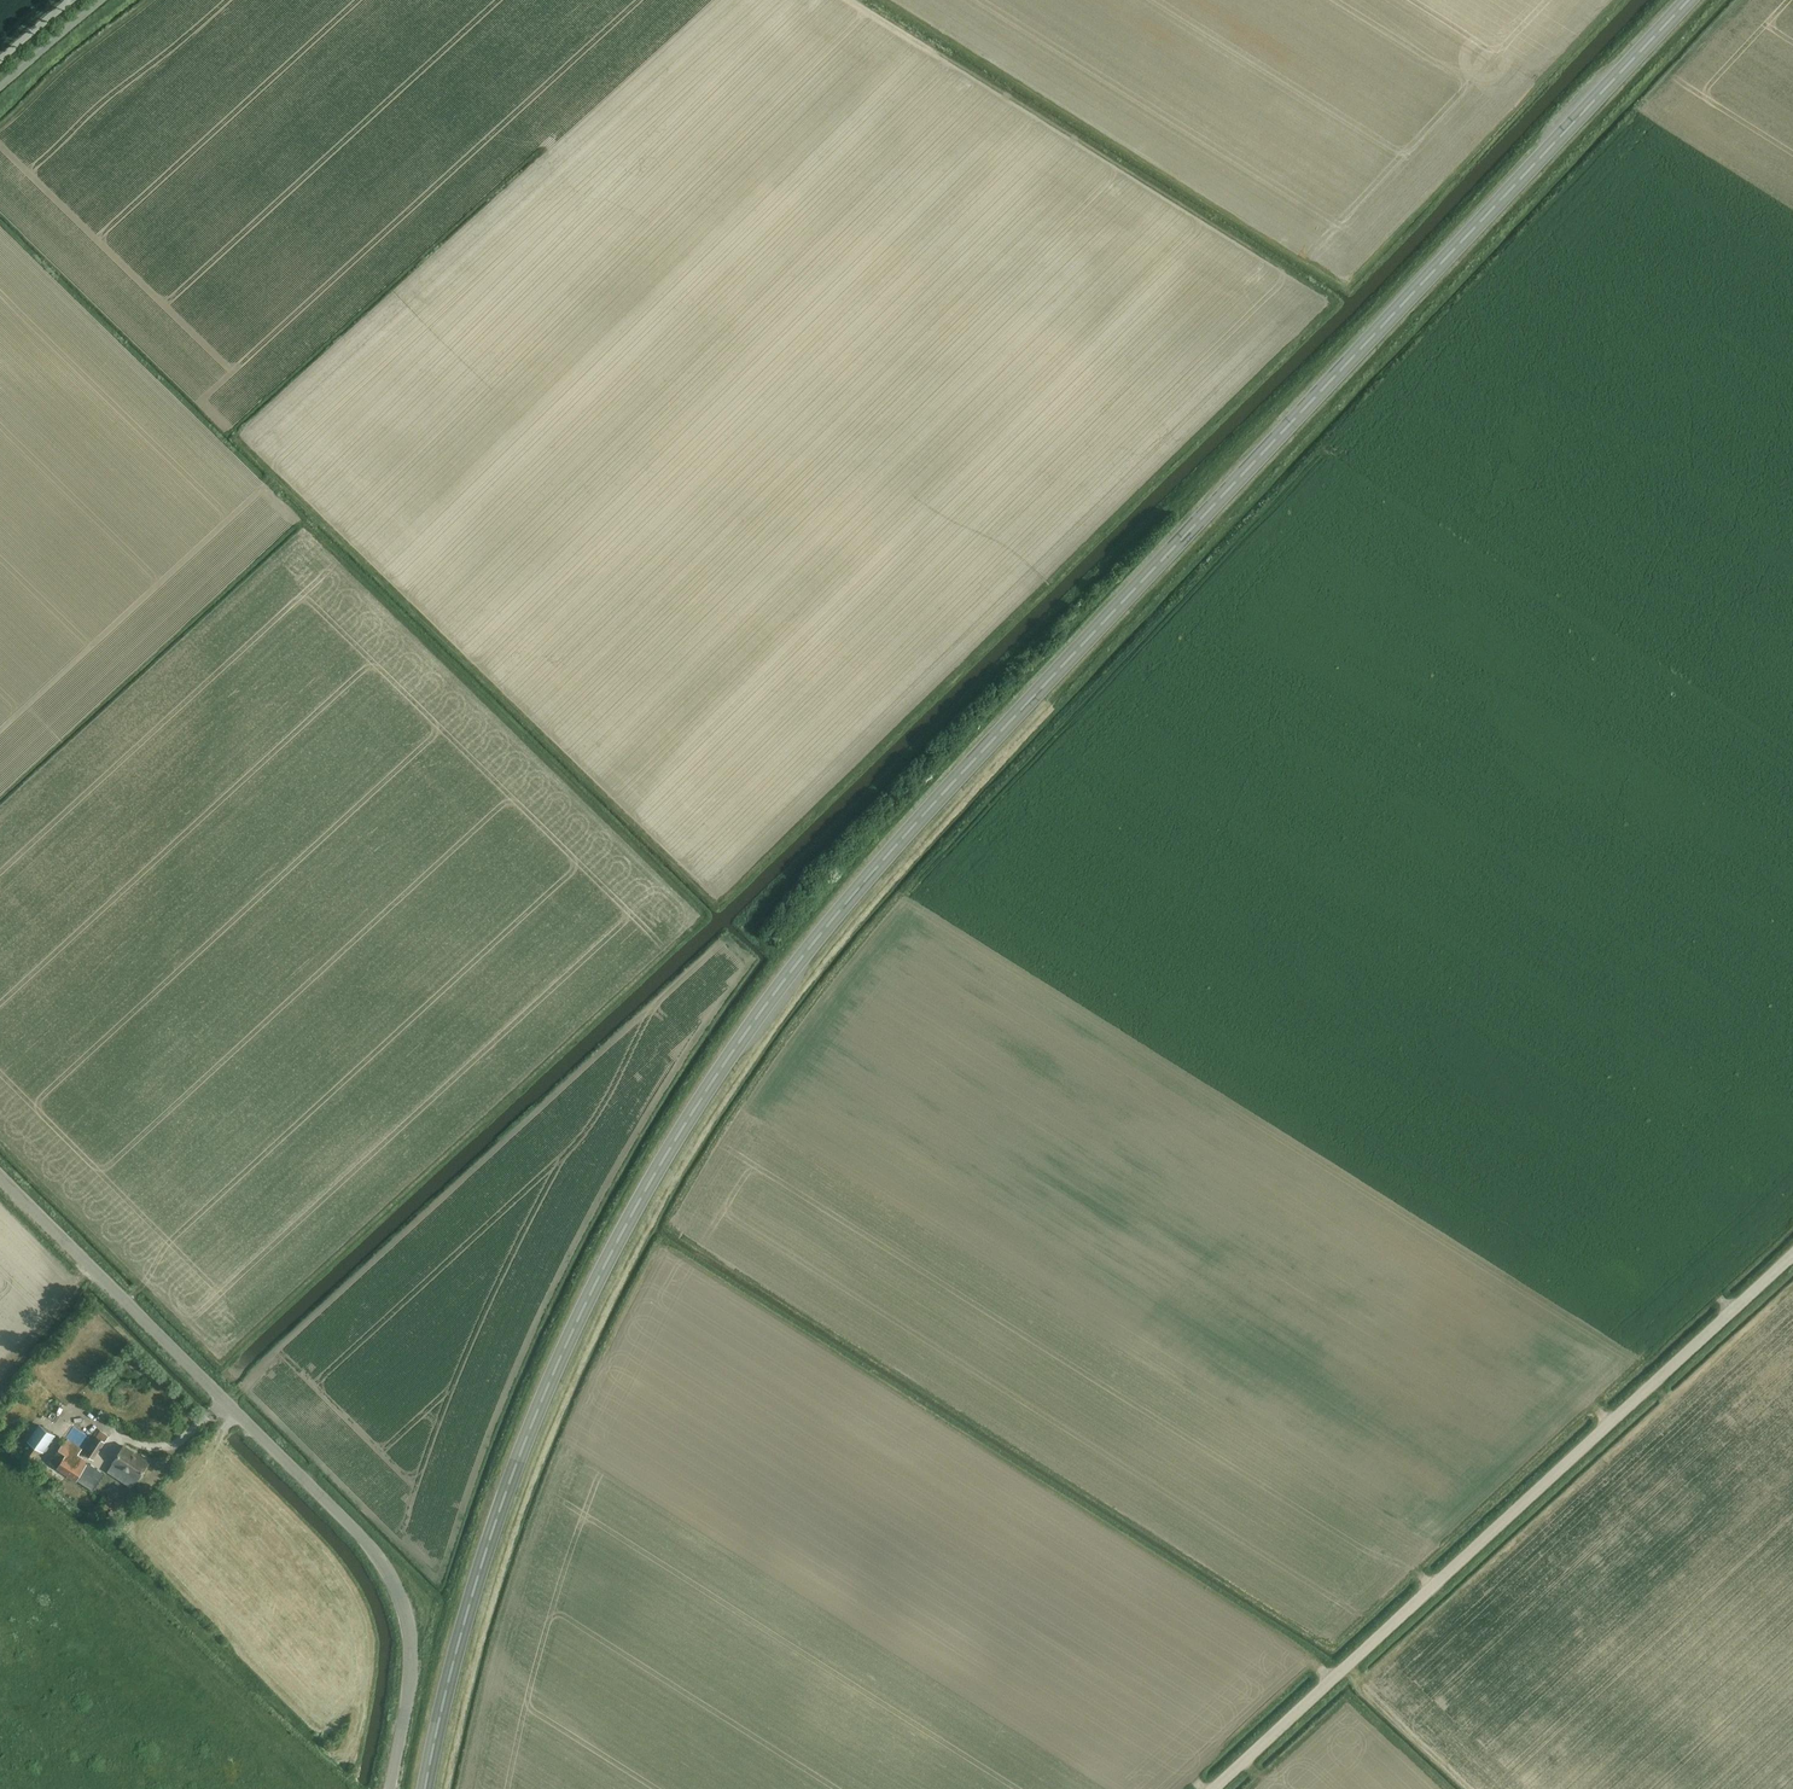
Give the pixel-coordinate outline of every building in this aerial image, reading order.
[(344,1256),(351,1245),(346,1242),(340,1253),(344,1256)] [(73,1426),(61,1444),(49,1462),(85,1486),(97,1468),(78,1455),(90,1437),(73,1426)] [(25,1454),(32,1459),(38,1450),(41,1452),(52,1436),(40,1427),(28,1443),(31,1445),(25,1454)] [(86,1455),(93,1460),(109,1437),(100,1431),(96,1438),(97,1439),(86,1455)] [(135,1476),(144,1462),(126,1449),(116,1463),(135,1476)]
